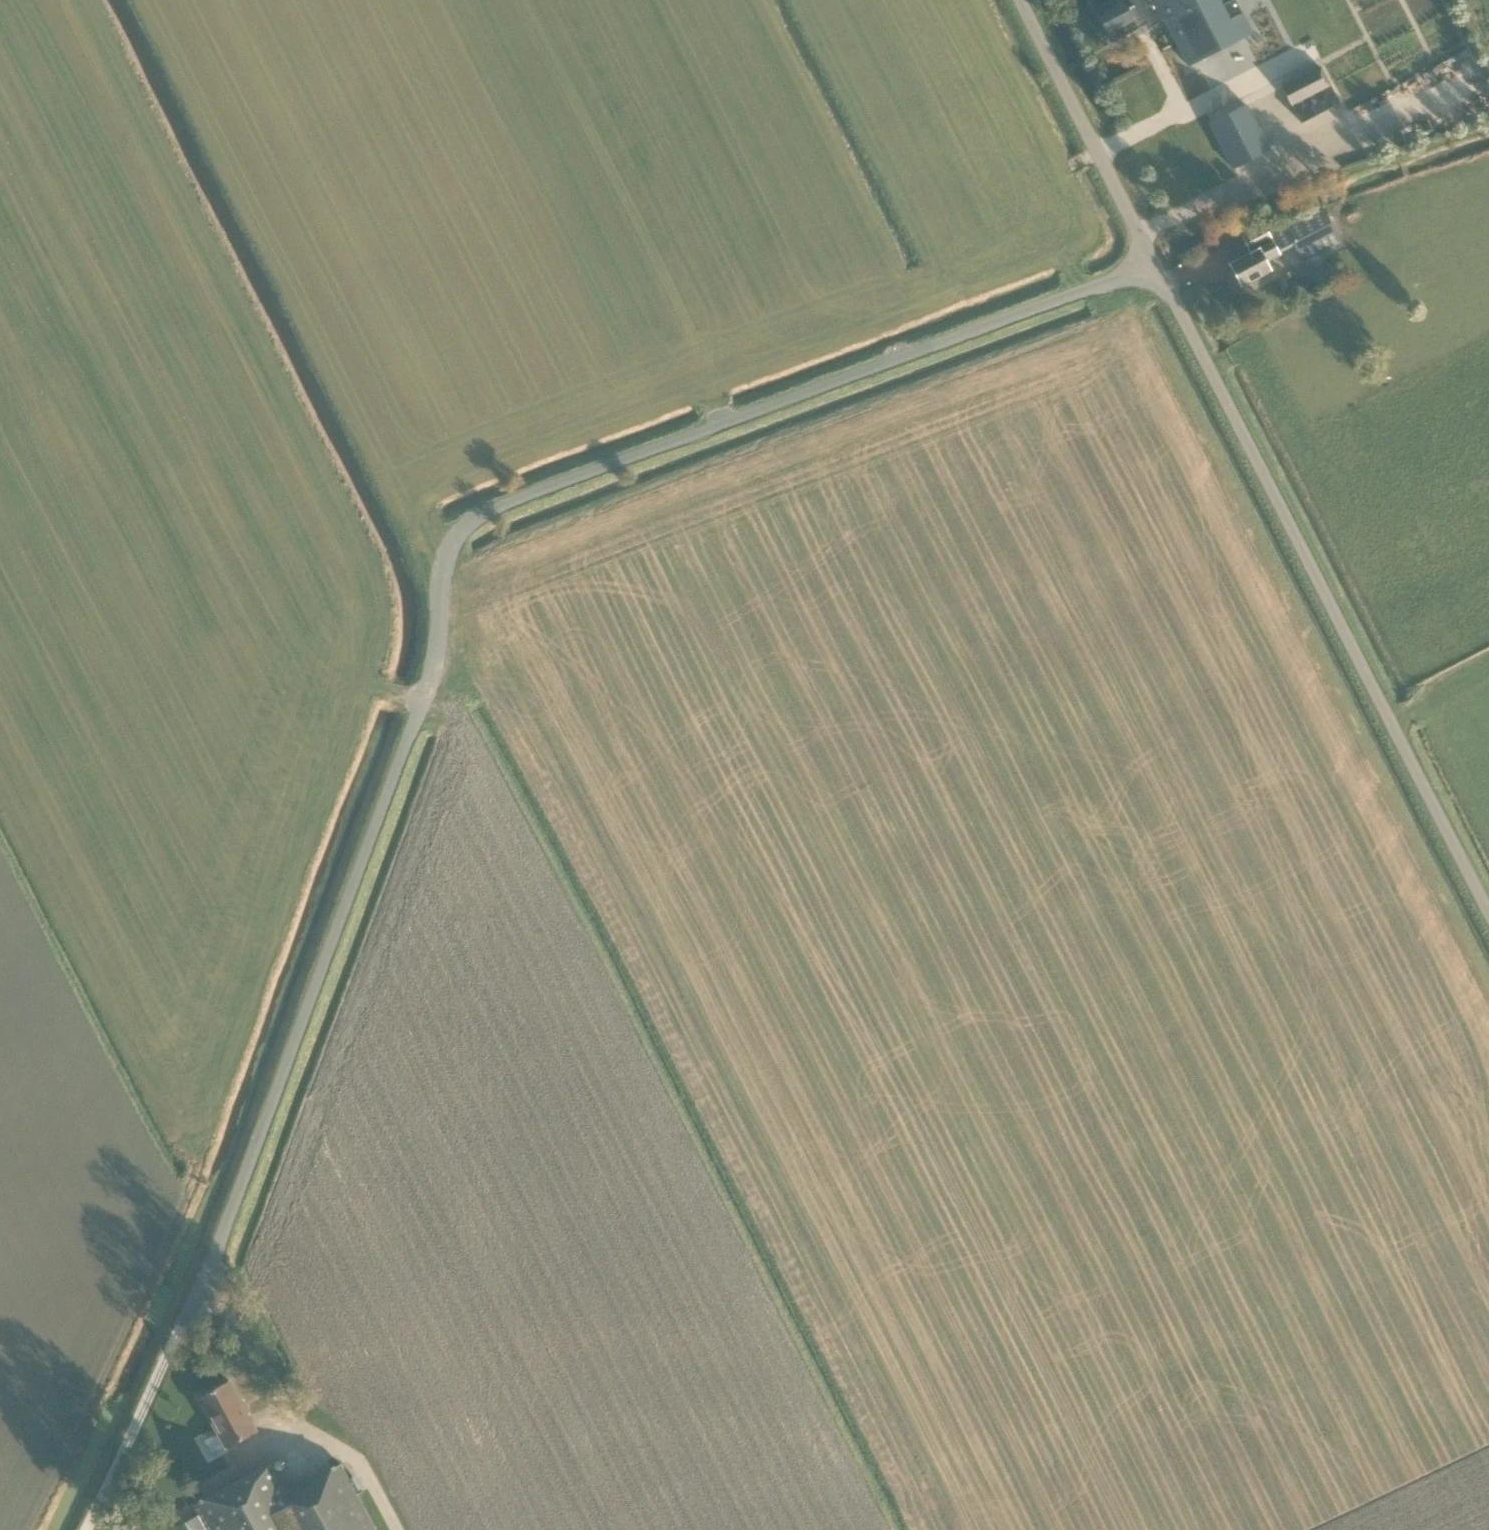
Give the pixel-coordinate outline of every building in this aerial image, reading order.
[(1097,1),(1116,38),(1152,20),(1155,24),(1169,17),(1161,0),(1099,0),(1097,1)] [(1169,17),(1192,63),(1257,30),(1242,0),(1161,0),(1169,17)] [(1321,66),(1282,86),(1292,105),(1331,85),(1321,66)] [(1488,120),(1488,76),(1487,69),(1352,104),(1364,153),(1488,120)] [(1246,104),(1210,123),(1223,148),(1233,166),(1234,169),(1270,150),(1246,104)] [(1294,245),(1302,259),(1340,239),(1322,206),(1269,234),(1279,253),(1294,245)] [(1278,257),(1264,228),(1240,239),(1248,255),(1227,264),(1239,288),(1270,272),(1266,263),(1278,257)] [(1306,293),(1334,279),(1330,271),(1312,280),(1305,277),(1299,280),(1297,286),(1300,292),(1306,293)] [(253,1428),(228,1379),(197,1395),(222,1444),(253,1428)] [(337,1463),(287,1491),(271,1461),(192,1504),(206,1529),(373,1529),(337,1463)]
